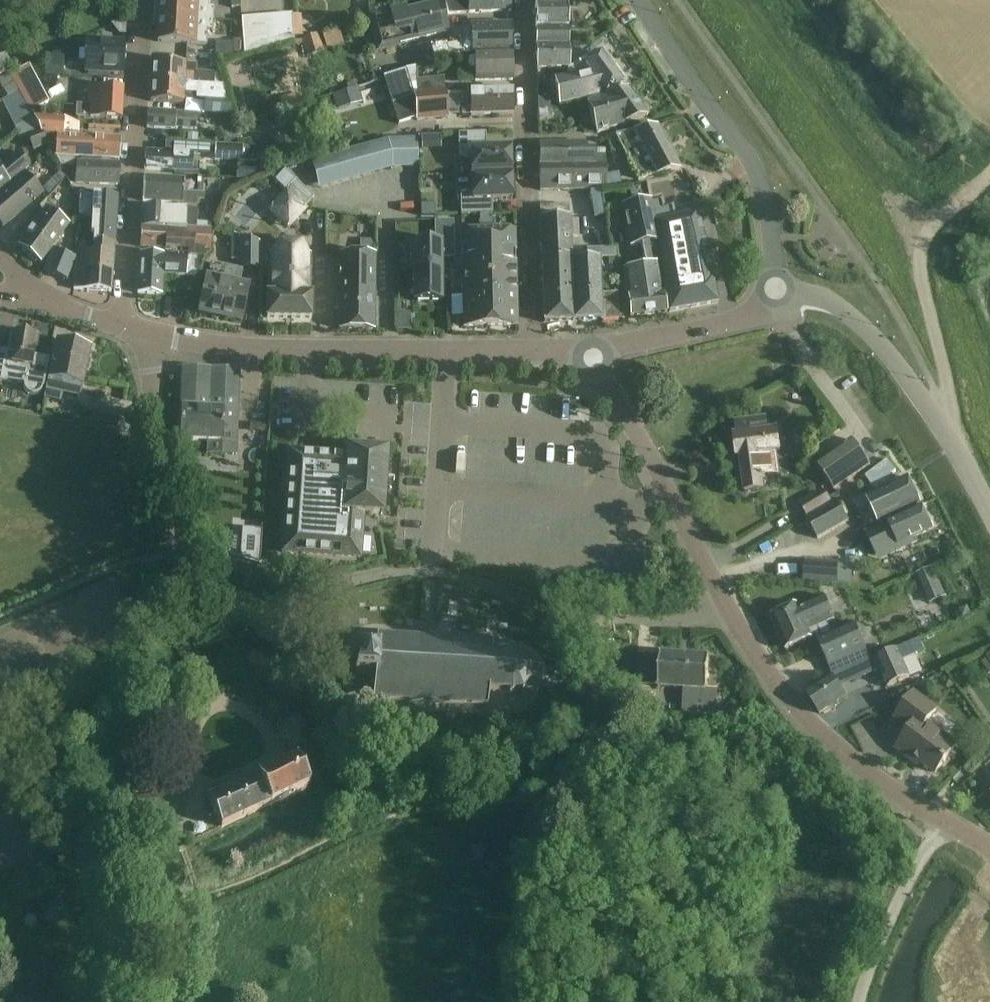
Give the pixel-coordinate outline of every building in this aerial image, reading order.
[(214,18),(214,8),(208,7),(208,0),(158,0),(157,16),(214,18)] [(238,0),(222,0),(222,11),(238,11),(238,0)] [(448,12),(511,11),(510,0),(446,0),(448,12)] [(535,26),(568,25),(568,5),(559,5),(559,0),(535,0),(535,26)] [(373,17),(380,47),(447,31),(440,3),(407,11),(406,9),(373,17)] [(279,14),(282,44),(294,41),(292,13),(279,14)] [(269,48),(282,44),(279,14),(266,15),(269,48)] [(253,16),(256,52),(269,48),(266,15),(253,16)] [(213,30),(214,18),(157,16),(156,42),(196,43),(206,43),(206,30),(213,30)] [(244,55),(256,52),(253,16),(240,17),(244,55)] [(430,47),(433,62),(471,53),(470,52),(511,51),(511,24),(463,26),(464,41),(430,47)] [(536,30),(536,45),(568,44),(568,29),(536,30)] [(123,73),(125,41),(85,39),(84,70),(123,73)] [(569,67),(568,44),(536,45),(536,68),(569,67)] [(43,51),(44,75),(63,74),(62,50),(43,51)] [(475,81),(512,80),(511,52),(474,53),(475,81)] [(14,69),(5,53),(0,55),(0,76),(14,69)] [(555,80),(559,104),(604,93),(605,94),(621,83),(600,53),(585,63),(582,59),(568,69),(568,77),(555,80)] [(197,65),(185,64),(152,62),(151,82),(214,85),(214,74),(196,73),(197,65)] [(17,91),(18,91),(29,112),(48,101),(29,65),(9,75),(17,91)] [(384,79),(392,103),(412,97),(412,94),(445,91),(443,78),(415,81),(415,68),(407,71),(407,72),(384,79)] [(7,97),(17,91),(9,75),(8,74),(0,79),(0,85),(7,97)] [(197,99),(204,99),(203,114),(232,116),(232,114),(224,86),(214,85),(151,82),(150,102),(183,104),(184,93),(197,94),(197,99)] [(75,117),(121,119),(122,89),(87,87),(86,105),(76,104),(75,117)] [(597,133),(648,117),(628,89),(587,102),(597,133)] [(513,113),(512,91),(470,93),(470,108),(461,109),(460,93),(445,95),(445,91),(412,94),(412,97),(392,103),(398,123),(416,117),(417,120),(424,119),(424,118),(447,116),(462,115),(462,114),(470,114),(470,115),(513,113)] [(147,128),(175,129),(175,128),(196,129),(197,115),(148,112),(147,128)] [(57,116),(33,115),(49,152),(55,153),(55,155),(56,157),(75,158),(81,158),(111,160),(111,159),(118,159),(119,139),(63,136),(63,118),(57,118),(57,116)] [(637,180),(680,171),(656,126),(616,136),(637,180)] [(26,135),(32,151),(46,145),(39,130),(26,135)] [(411,133),(307,160),(314,188),(418,161),(411,133)] [(471,157),(471,174),(511,172),(510,146),(486,148),(486,133),(458,135),(459,157),(471,157)] [(538,144),(539,166),(595,164),(596,155),(595,148),(587,149),(586,143),(538,144)] [(215,144),(214,159),(242,160),(242,148),(243,145),(215,144)] [(192,171),(199,172),(200,155),(146,152),(145,168),(172,170),(172,169),(192,170),(192,171)] [(25,172),(30,168),(19,154),(1,169),(0,168),(0,192),(25,172)] [(539,166),(539,190),(607,189),(605,155),(596,155),(595,164),(539,166)] [(75,158),(56,157),(61,166),(74,167),(75,158)] [(111,160),(81,158),(81,163),(79,162),(78,181),(90,181),(90,183),(117,185),(118,165),(111,164),(111,160)] [(266,173),(304,208),(314,197),(295,180),(283,168),(266,173)] [(47,195),(67,176),(61,170),(42,189),(47,195)] [(2,227),(28,204),(30,207),(32,204),(29,201),(32,199),(35,202),(44,193),(25,172),(0,192),(0,225),(2,227)] [(511,172),(471,174),(472,192),(460,192),(460,215),(493,214),(492,199),(512,198),(511,172)] [(143,201),(194,204),(194,194),(197,194),(198,177),(184,176),(184,179),(144,177),(143,201)] [(633,204),(622,207),(629,247),(641,244),(645,265),(623,269),(630,317),(666,313),(666,312),(668,312),(654,223),(651,205),(650,200),(647,201),(643,185),(629,189),(633,204)] [(590,191),(593,218),(603,217),(600,190),(590,191)] [(91,242),(113,245),(114,236),(115,236),(117,197),(80,195),(78,215),(91,216),(90,235),(92,235),(91,242)] [(539,219),(544,323),(573,321),(570,260),(571,260),(570,234),(569,220),(569,221),(569,218),(569,206),(539,206),(540,219),(539,219)] [(141,228),(211,232),(212,223),(197,222),(197,211),(142,208),(141,228)] [(40,262),(69,225),(49,209),(20,246),(30,254),(28,257),(36,263),(38,260),(40,262)] [(696,212),(654,223),(668,312),(718,304),(696,212)] [(569,220),(570,234),(579,233),(579,220),(569,220)] [(203,253),(206,254),(206,252),(210,252),(211,232),(141,228),(140,246),(165,248),(165,251),(203,253)] [(515,230),(461,231),(463,327),(517,326),(515,230)] [(234,268),(258,268),(259,243),(234,235),(234,268)] [(413,270),(442,271),(442,241),(409,242),(409,270),(413,270)] [(75,269),(112,272),(113,253),(113,245),(91,242),(76,242),(75,269)] [(599,259),(616,257),(615,247),(586,249),(587,259),(571,260),(570,260),(573,321),(573,320),(620,318),(617,294),(600,295),(599,259)] [(66,279),(74,257),(53,249),(44,271),(66,279)] [(196,277),(203,253),(165,251),(165,255),(140,254),(138,293),(161,294),(162,274),(183,275),(183,276),(196,277)] [(373,329),(375,254),(340,253),(338,329),(373,329)] [(310,256),(270,255),(270,295),(267,295),(267,318),(311,319),(312,295),(309,295),(310,256)] [(198,313),(240,322),(247,287),(239,285),(242,271),(210,264),(207,279),(205,279),(198,313)] [(72,290),(111,292),(112,272),(75,269),(73,269),(72,290)] [(413,301),(442,301),(442,271),(413,270),(413,301)] [(28,393),(29,394),(30,394),(31,394),(32,395),(33,395),(34,395),(35,395),(36,395),(37,394),(38,394),(39,394),(39,393),(40,393),(41,392),(42,391),(42,390),(43,389),(43,388),(48,359),(33,357),(37,336),(11,332),(8,352),(0,351),(0,381),(5,382),(5,381),(24,384),(24,385),(24,386),(24,387),(25,387),(25,388),(25,389),(25,390),(26,390),(26,391),(27,392),(28,393)] [(61,394),(79,397),(90,347),(56,340),(47,382),(44,398),(60,401),(61,394)] [(239,368),(181,366),(178,440),(204,441),(204,453),(236,455),(239,368)] [(121,413),(93,408),(90,421),(118,427),(121,413)] [(740,457),(745,493),(763,491),(761,476),(778,473),(775,453),(779,452),(777,431),(767,432),(765,419),(735,423),(737,437),(734,437),(736,458),(740,457)] [(834,492),(870,466),(851,440),(815,465),(834,492)] [(281,552),(359,557),(362,514),(381,516),(386,452),(346,450),(346,454),(289,450),(281,552)] [(895,484),(891,476),(898,472),(890,461),(867,477),(875,487),(877,493),(867,498),(879,523),(920,503),(908,478),(895,484)] [(806,518),(831,502),(824,489),(798,504),(806,518)] [(806,518),(818,540),(850,523),(837,500),(831,503),(831,502),(806,518)] [(877,557),(898,546),(900,550),(917,542),(915,538),(933,530),(922,508),(889,524),(887,522),(866,533),(877,557)] [(804,581),(837,583),(838,562),(805,559),(804,581)] [(932,565),(914,574),(928,604),(946,596),(932,565)] [(797,606),(771,617),(785,650),(811,639),(810,637),(815,635),(818,641),(816,641),(832,676),(834,679),(853,670),(858,668),(872,661),(872,660),(855,624),(832,634),(827,622),(835,619),(825,597),(798,608),(797,606)] [(371,699),(485,705),(486,690),(506,692),(506,695),(509,696),(510,692),(518,691),(520,694),(523,692),(521,689),(526,683),(529,685),(530,682),(527,680),(527,672),(531,671),(530,668),(526,669),(523,662),(525,660),(523,658),(521,661),(512,659),(512,656),(509,655),(509,658),(490,657),(491,642),(436,638),(437,629),(421,628),(420,637),(375,634),(375,650),(373,647),(368,649),(367,653),(354,652),(353,674),(373,675),(373,681),(369,680),(369,683),(372,684),(371,699)] [(858,668),(853,670),(857,679),(879,669),(888,688),(910,678),(902,661),(896,649),(874,659),(872,660),(872,661),(858,668)] [(682,716),(716,718),(718,691),(709,691),(705,690),(708,658),(660,654),(657,689),(679,691),(679,689),(683,689),(682,716)] [(981,663),(989,675),(989,674),(989,658),(981,663)] [(832,676),(806,693),(819,714),(845,697),(846,697),(845,696),(839,687),(834,679),(832,676)] [(912,756),(935,774),(956,746),(926,723),(936,710),(913,694),(895,718),(911,730),(896,749),(910,759),(912,756)] [(220,828),(308,788),(296,760),(207,799),(220,828)] [(120,812),(123,827),(169,821),(167,806),(161,807),(159,794),(135,797),(134,791),(118,793),(120,812)] [(47,926),(68,919),(61,900),(40,907),(47,926)]
